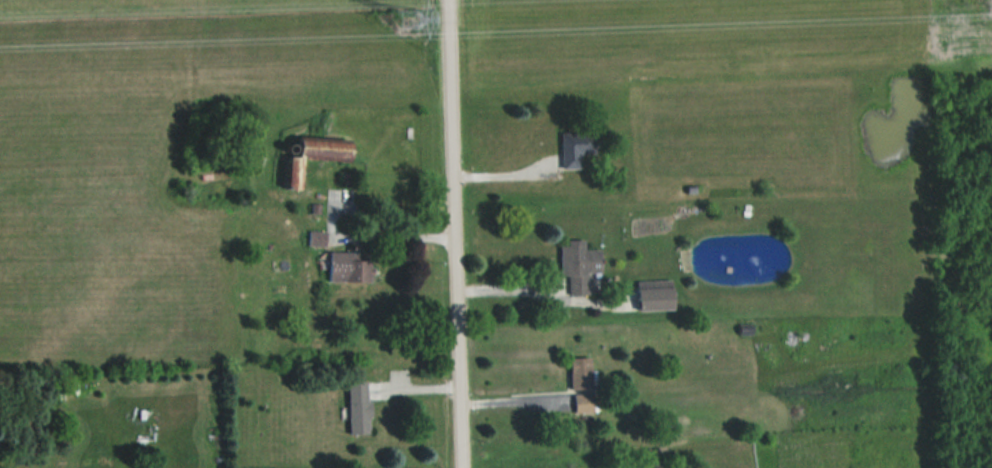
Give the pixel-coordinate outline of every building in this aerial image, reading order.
[(599,154),(599,132),(565,132),(565,169),(584,169),(584,154),(599,154)] [(304,188),(304,156),(286,156),(286,188),(304,188)] [(327,231),(312,231),(312,247),(327,247),(327,231)] [(572,275),(573,295),(592,294),(591,272),(606,272),(606,250),(588,250),(588,241),(563,241),(564,275),(572,275)] [(374,260),(361,260),(361,253),(332,252),(331,281),(373,282),(374,260)] [(679,309),(679,280),(642,281),(642,310),(679,309)] [(596,411),(595,396),(593,358),(574,358),(576,411),(596,411)] [(373,435),(372,381),(351,382),(352,435),(373,435)]
